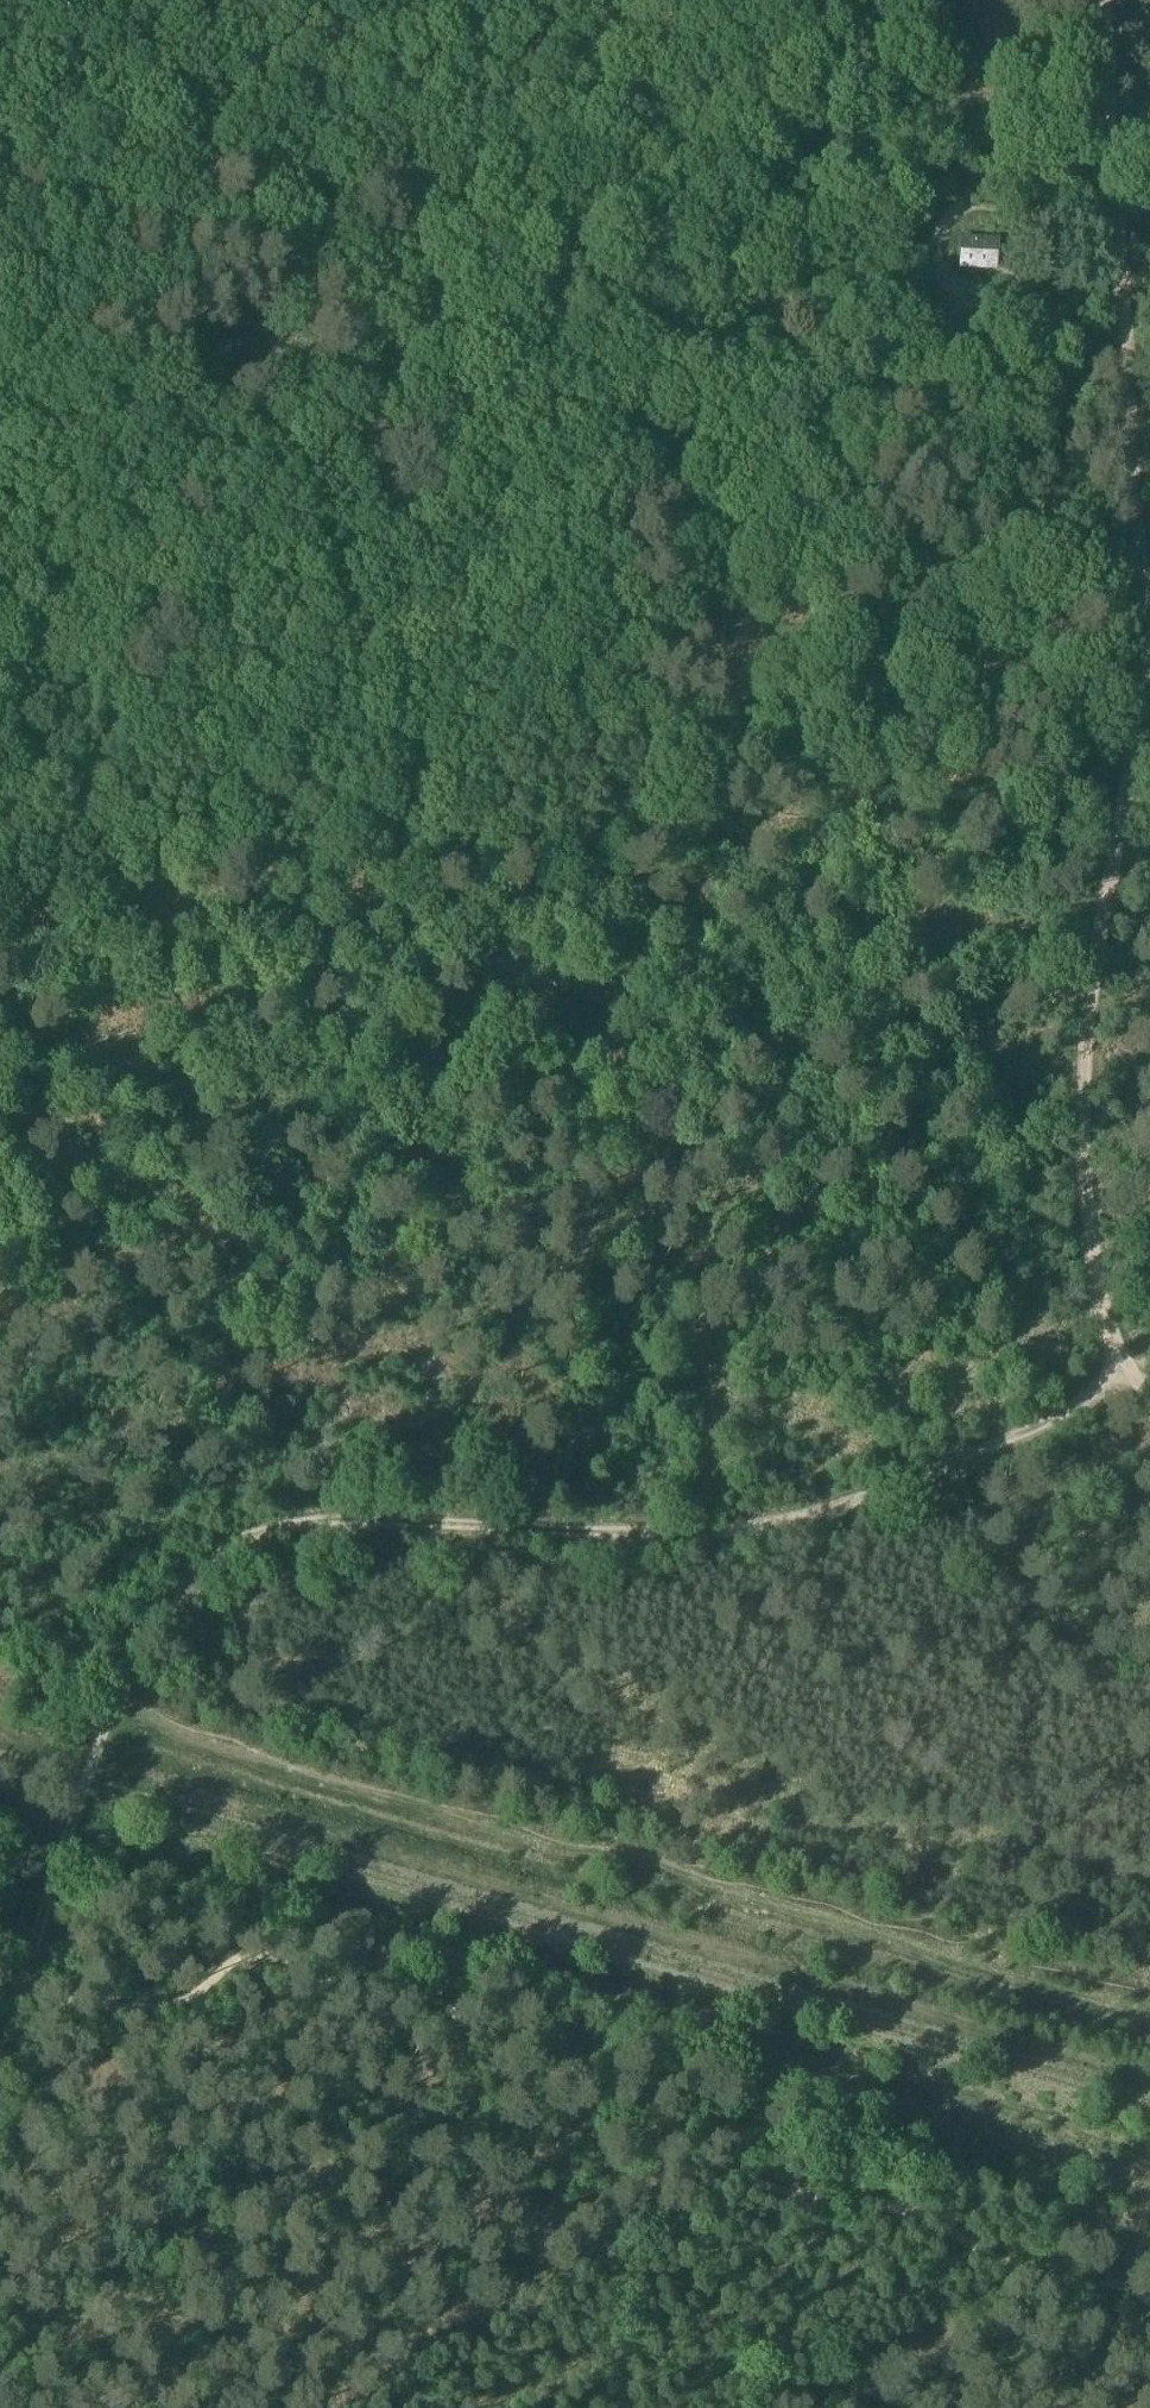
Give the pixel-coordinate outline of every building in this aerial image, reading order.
[(960,236),(958,268),(998,270),(999,238),(960,236)]
